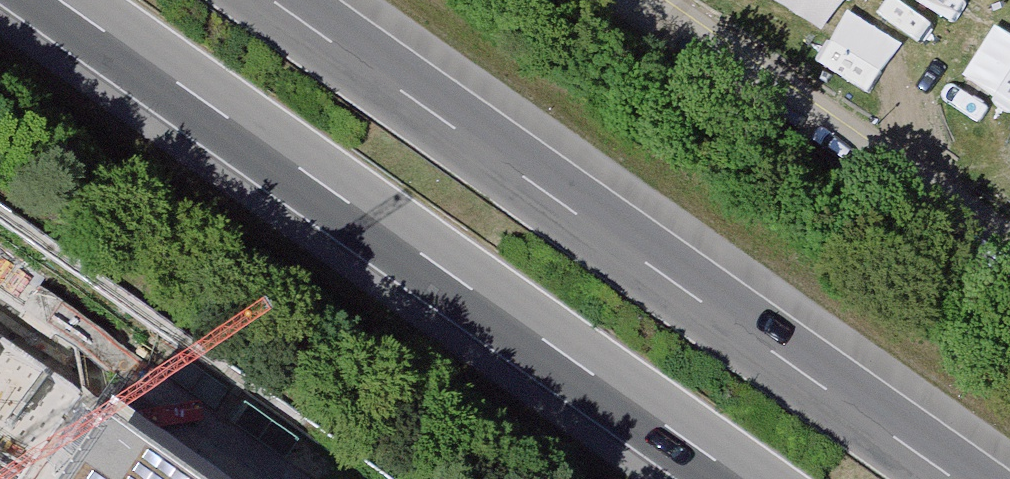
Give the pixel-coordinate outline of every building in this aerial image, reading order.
[(75,478),(200,478),(116,419),(75,478)]
